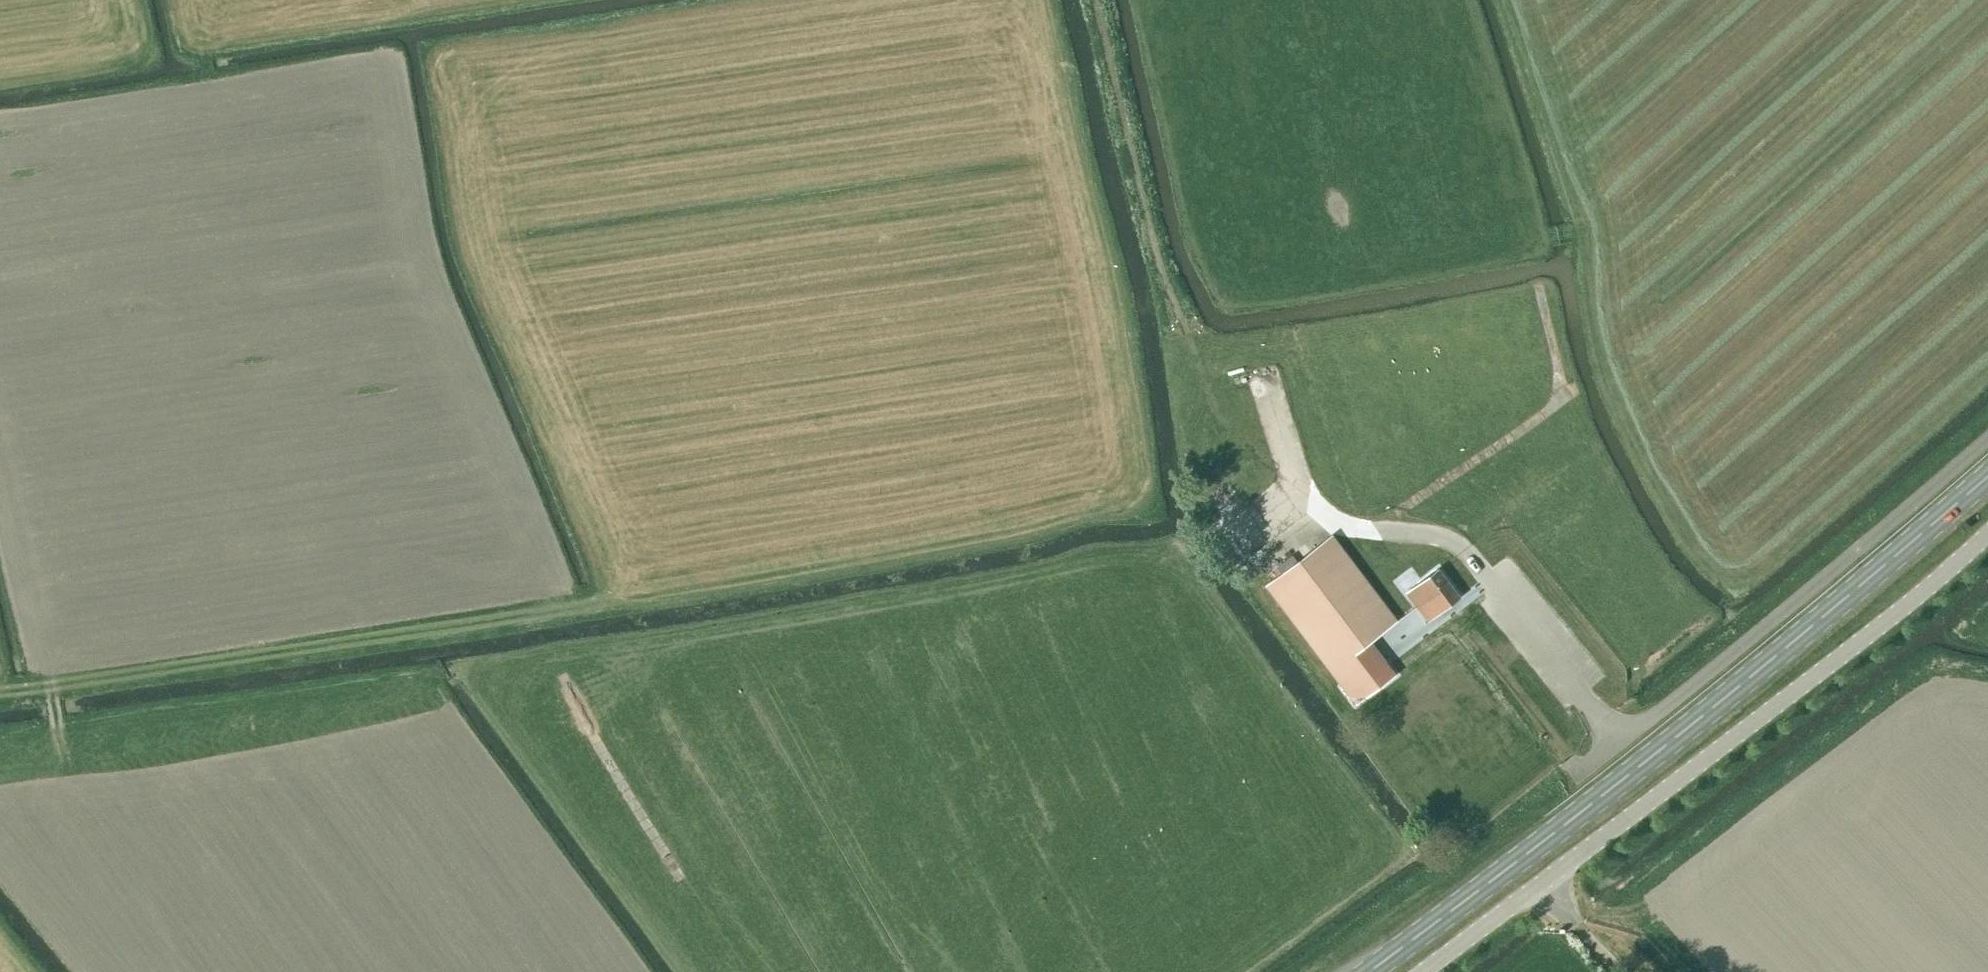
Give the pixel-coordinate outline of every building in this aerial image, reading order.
[(1431,763),(1448,786),(1513,737),(1442,643),(1426,655),(1419,646),(1390,668),(1370,642),(1397,622),(1332,536),(1265,586),(1355,704),(1371,692),(1427,766),(1431,763)] [(1427,621),(1459,597),(1439,570),(1407,594),(1427,621)]
